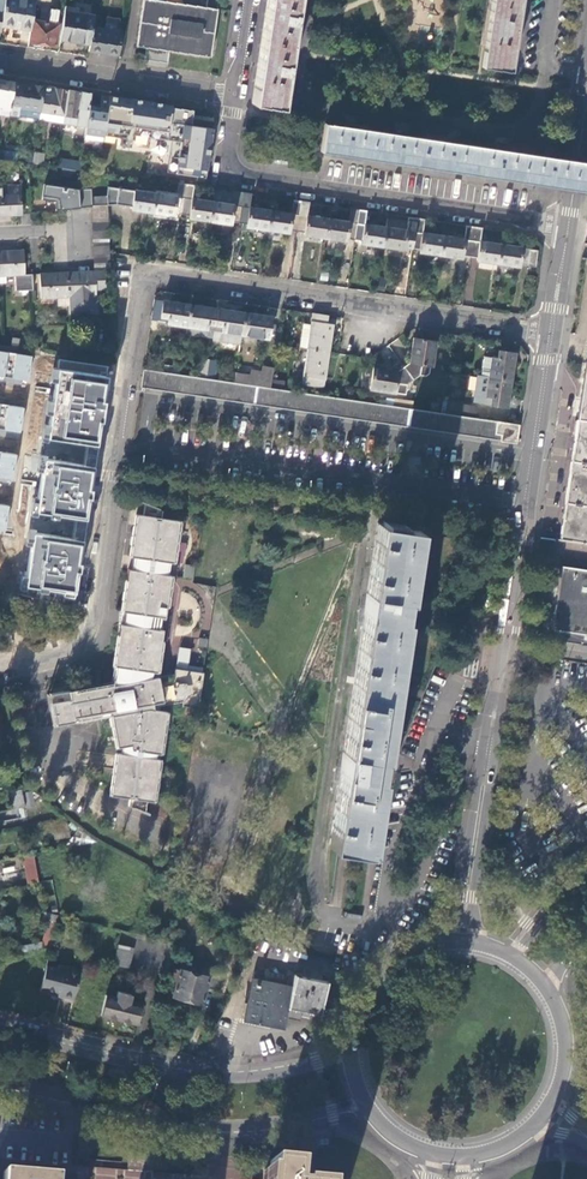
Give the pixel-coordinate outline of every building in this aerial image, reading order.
[(35,0),(5,0),(0,30),(21,33),(21,28),(31,30),(32,19),(34,8),(35,0)] [(205,8),(149,0),(143,0),(136,44),(147,45),(168,48),(211,54),(218,0),(207,0),(205,8)] [(251,103),(280,107),(296,0),(267,0),(251,103)] [(426,26),(430,25),(442,26),(445,0),(425,0),(425,1),(426,2),(425,15),(415,14),(414,25),(426,26)] [(482,68),(511,72),(521,0),(492,0),(482,68)] [(41,9),(34,8),(32,19),(33,20),(30,41),(56,46),(59,23),(57,23),(59,9),(50,8),(48,22),(39,21),(41,9)] [(94,13),(65,9),(60,39),(90,44),(92,26),(94,13)] [(92,26),(90,44),(89,50),(118,54),(121,31),(92,26)] [(151,59),(161,61),(167,56),(168,48),(147,45),(146,53),(151,59)] [(0,79),(0,114),(9,116),(9,113),(14,81),(0,79)] [(44,86),(20,82),(14,81),(9,113),(39,118),(40,111),(44,86)] [(44,86),(40,111),(63,115),(67,89),(44,86)] [(91,93),(67,89),(63,115),(74,116),(76,116),(75,124),(86,126),(89,104),(91,93)] [(98,106),(89,104),(86,126),(85,133),(105,135),(109,95),(100,94),(98,106)] [(175,105),(109,95),(105,143),(115,144),(115,139),(117,139),(116,150),(147,154),(146,161),(168,164),(167,173),(207,179),(208,171),(210,171),(216,129),(213,128),(214,117),(195,115),(195,110),(174,107),(175,105)] [(63,115),(40,111),(39,118),(39,119),(62,122),(63,115)] [(74,116),(63,115),(62,122),(62,123),(72,124),(74,116)] [(321,151),(555,186),(559,158),(557,158),(548,156),(505,150),(497,148),(457,142),(447,141),(406,135),(396,133),(355,127),(346,126),(325,123),(321,151)] [(105,135),(85,133),(84,141),(104,142),(105,135)] [(44,153),(34,151),(32,163),(42,164),(44,153)] [(58,158),(56,166),(75,169),(80,170),(81,161),(58,158)] [(586,191),(586,162),(578,161),(566,159),(559,158),(555,186),(561,187),(575,189),(586,191)] [(75,169),(56,166),(55,174),(73,177),(75,169)] [(182,214),(186,185),(179,183),(176,196),(155,193),(153,212),(174,215),(174,213),(182,214)] [(22,214),(20,184),(7,185),(7,194),(2,195),(0,195),(0,215),(22,214)] [(55,201),(56,210),(91,206),(92,206),(91,196),(91,188),(78,189),(44,184),(42,199),(55,201)] [(193,197),(195,186),(186,185),(182,214),(190,215),(189,218),(210,221),(213,201),(193,197)] [(107,196),(107,205),(116,204),(118,188),(107,186),(106,196),(107,196)] [(132,209),(153,212),(155,193),(134,190),(118,188),(116,204),(132,206),(132,209)] [(210,221),(231,224),(232,221),(239,222),(244,193),(236,192),(236,194),(215,191),(213,201),(210,221)] [(244,193),(239,222),(247,224),(247,226),(268,229),(270,210),(250,207),(252,194),(244,193)] [(107,196),(106,196),(91,196),(92,206),(107,205),(107,196)] [(270,210),(268,229),(289,232),(289,230),(297,231),(301,202),(293,200),(292,213),(270,210)] [(301,202),(297,231),(305,232),(305,235),(325,238),(327,218),(307,215),(309,203),(301,202)] [(107,205),(92,206),(91,206),(94,272),(104,271),(110,271),(107,205)] [(327,218),(325,238),(346,241),(346,238),(354,239),(358,210),(351,209),(349,221),(327,218)] [(358,210),(354,239),(362,240),(362,243),(382,246),(385,227),(364,224),(367,211),(358,210)] [(385,227),(382,246),(404,249),(404,246),(411,248),(416,219),(408,217),(407,222),(386,219),(385,227)] [(416,219),(411,248),(420,249),(419,252),(440,255),(443,235),(422,232),(424,220),(416,219)] [(443,235),(440,255),(461,258),(461,255),(469,256),(473,227),(466,226),(464,239),(443,235)] [(473,227),(469,256),(478,258),(477,260),(498,263),(501,244),(479,241),(482,228),(473,227)] [(501,244),(498,263),(519,267),(519,263),(534,266),(537,250),(522,248),(522,247),(501,244)] [(31,274),(24,274),(23,250),(0,251),(0,275),(6,275),(14,275),(15,289),(32,289),(31,274)] [(104,271),(94,272),(66,273),(68,297),(69,314),(96,313),(95,301),(92,300),(92,296),(95,296),(95,288),(105,288),(104,271)] [(68,297),(66,273),(39,273),(40,298),(68,297)] [(187,326),(190,304),(162,300),(160,316),(168,317),(167,323),(187,326)] [(217,308),(190,304),(187,326),(186,333),(213,337),(214,330),(207,329),(208,323),(215,324),(217,308)] [(244,312),(217,308),(215,324),(223,325),(222,332),(214,330),(213,337),(212,339),(239,343),(241,334),(244,312)] [(272,316),(244,312),(241,334),(268,339),(272,316)] [(327,315),(312,313),(311,326),(307,349),(328,352),(333,324),(326,323),(327,315)] [(303,324),(300,348),(307,349),(311,326),(303,324)] [(409,363),(403,367),(413,380),(420,374),(427,375),(429,374),(430,367),(431,366),(435,341),(413,337),(409,363)] [(11,347),(20,348),(22,339),(12,338),(11,347)] [(328,352),(307,349),(302,384),(317,386),(318,378),(324,379),(328,352)] [(491,356),(488,376),(511,380),(515,352),(499,349),(498,357),(491,356)] [(0,352),(0,380),(20,384),(28,385),(32,357),(0,352)] [(484,355),(481,375),(488,376),(491,356),(484,355)] [(109,366),(59,358),(48,439),(99,446),(104,408),(109,366)] [(202,358),(200,377),(206,378),(209,359),(202,358)] [(217,360),(209,359),(206,378),(214,379),(217,360)] [(586,362),(568,483),(559,539),(586,544),(586,362)] [(161,371),(179,374),(180,367),(165,365),(161,371)] [(413,380),(403,367),(399,370),(373,366),(369,389),(395,393),(406,394),(407,384),(413,380)] [(161,371),(144,368),(141,386),(152,387),(157,383),(162,389),(167,384),(172,390),(178,386),(183,392),(189,388),(194,394),(200,389),(205,395),(211,391),(215,397),(222,392),(226,399),(233,394),(237,400),(244,396),(249,402),(255,397),(260,404),(266,399),(271,405),(277,400),(282,407),(287,402),(293,409),(298,404),(303,410),(309,405),(314,412),(320,407),(325,413),(331,409),(336,415),(342,410),(347,417),(353,412),(358,418),(364,413),(370,420),(376,415),(380,422),(386,417),(391,423),(397,418),(403,425),(409,420),(414,426),(420,422),(425,428),(430,423),(435,430),(441,425),(446,431),(452,427),(457,433),(463,428),(468,435),(474,430),(479,436),(484,432),(489,438),(496,433),(498,421),(475,418),(445,413),(413,408),(393,405),(386,404),(284,389),(270,387),(234,382),(214,379),(206,378),(200,377),(179,374),(161,371)] [(253,377),(235,374),(234,382),(270,387),(272,378),(273,369),(264,368),(263,373),(254,372),(253,377)] [(481,375),(478,375),(473,402),(506,407),(511,380),(488,376),(481,375)] [(272,378),(270,387),(284,389),(285,381),(272,378)] [(386,404),(393,405),(395,397),(387,396),(386,404)] [(393,405),(413,408),(414,400),(395,397),(393,405)] [(447,402),(445,413),(475,418),(477,406),(447,402)] [(0,404),(0,431),(12,433),(20,434),(23,408),(0,404)] [(517,444),(520,425),(498,421),(496,433),(502,434),(501,441),(517,444)] [(0,451),(0,478),(4,478),(14,480),(18,454),(0,451)] [(420,464),(421,458),(404,456),(403,462),(420,464)] [(96,468),(43,460),(36,515),(90,522),(96,468)] [(0,504),(0,530),(6,531),(10,506),(0,504)] [(202,683),(203,672),(175,668),(174,673),(150,677),(152,671),(153,671),(155,660),(154,659),(156,649),(157,649),(159,640),(160,640),(162,629),(158,629),(160,616),(164,616),(165,605),(162,605),(165,585),(167,585),(169,574),(167,574),(169,560),(167,560),(169,550),(171,551),(175,522),(155,519),(155,516),(138,513),(136,524),(138,525),(133,556),(134,556),(132,568),(128,568),(126,578),(131,579),(129,589),(128,588),(126,599),(125,599),(123,610),(121,609),(118,633),(121,634),(118,654),(115,654),(111,682),(85,686),(78,686),(75,685),(67,685),(69,698),(51,702),(55,724),(110,714),(116,746),(120,745),(119,752),(115,752),(115,756),(112,772),(109,794),(151,800),(164,711),(159,710),(158,705),(181,701),(181,705),(198,708),(199,703),(202,683)] [(330,843),(370,849),(417,528),(377,522),(330,843)] [(85,541),(30,536),(26,593),(78,600),(85,541)] [(193,578),(194,565),(184,564),(183,578),(193,578)] [(561,566),(559,578),(552,629),(586,635),(586,569),(561,566)] [(571,642),(586,645),(586,640),(545,634),(554,577),(550,576),(542,630),(546,638),(571,641),(571,642)] [(554,577),(545,634),(586,640),(586,635),(552,629),(559,578),(554,577)] [(24,806),(34,805),(31,790),(21,785),(21,789),(24,806)] [(24,806),(21,789),(10,791),(14,808),(24,806)] [(33,853),(22,855),(27,883),(38,881),(33,853)] [(117,946),(112,964),(129,969),(134,950),(117,946)] [(74,999),(81,969),(47,962),(41,985),(40,988),(60,992),(60,995),(74,999)] [(180,968),(170,997),(201,1007),(211,977),(180,968)] [(252,978),(244,1022),(285,1029),(288,1015),(322,1021),(329,982),(294,976),(292,985),(252,978)] [(116,998),(105,995),(104,997),(100,1015),(136,1024),(142,1004),(130,1001),(132,994),(118,991),(116,998)] [(130,1169),(154,1171),(155,1153),(131,1150),(130,1169)] [(264,1178),(296,1178),(297,1163),(270,1161),(269,1170),(265,1169),(264,1178)] [(252,1178),(154,1171),(130,1169),(90,1166),(78,1165),(77,1178),(254,1178),(252,1178)] [(59,1176),(0,1170),(0,1178),(58,1178),(59,1176)]
